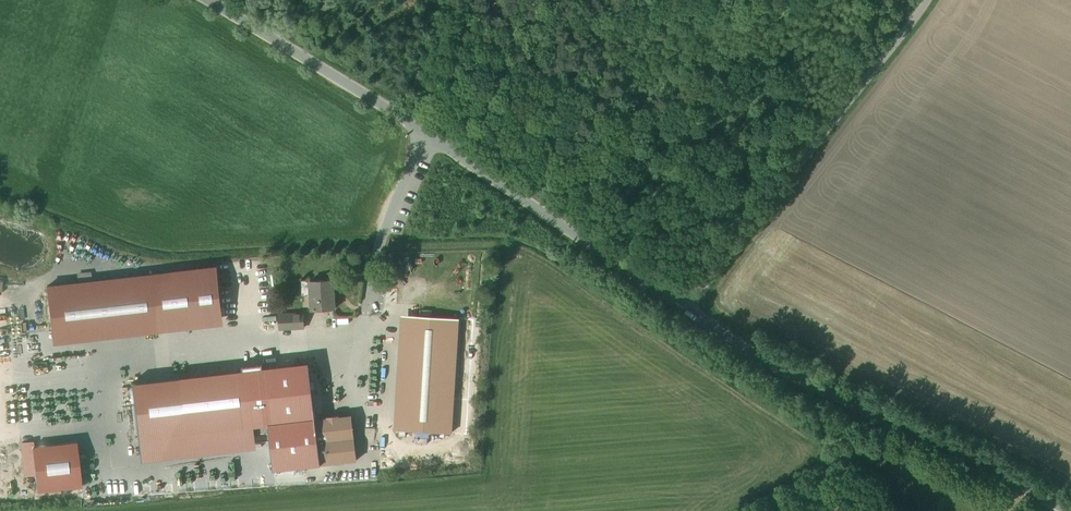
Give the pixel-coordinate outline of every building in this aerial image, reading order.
[(218,266),(46,286),(53,345),(224,325),(218,266)] [(333,278),(308,280),(311,311),(336,310),(333,278)] [(273,314),(274,330),(301,329),(301,312),(273,314)] [(456,320),(397,316),(390,430),(449,434),(456,320)] [(316,413),(309,352),(282,355),(283,360),(288,409),(294,462),(320,459),(319,447),(356,443),(352,409),(316,413)] [(283,360),(136,376),(142,424),(243,413),(245,428),(267,426),(265,411),(288,409),(283,360)] [(24,444),(26,490),(72,488),(69,442),(24,444)] [(14,494),(13,481),(3,482),(2,468),(0,468),(0,484),(3,483),(4,489),(0,489),(0,495),(14,494)] [(189,498),(208,497),(208,484),(189,484),(189,498)]
